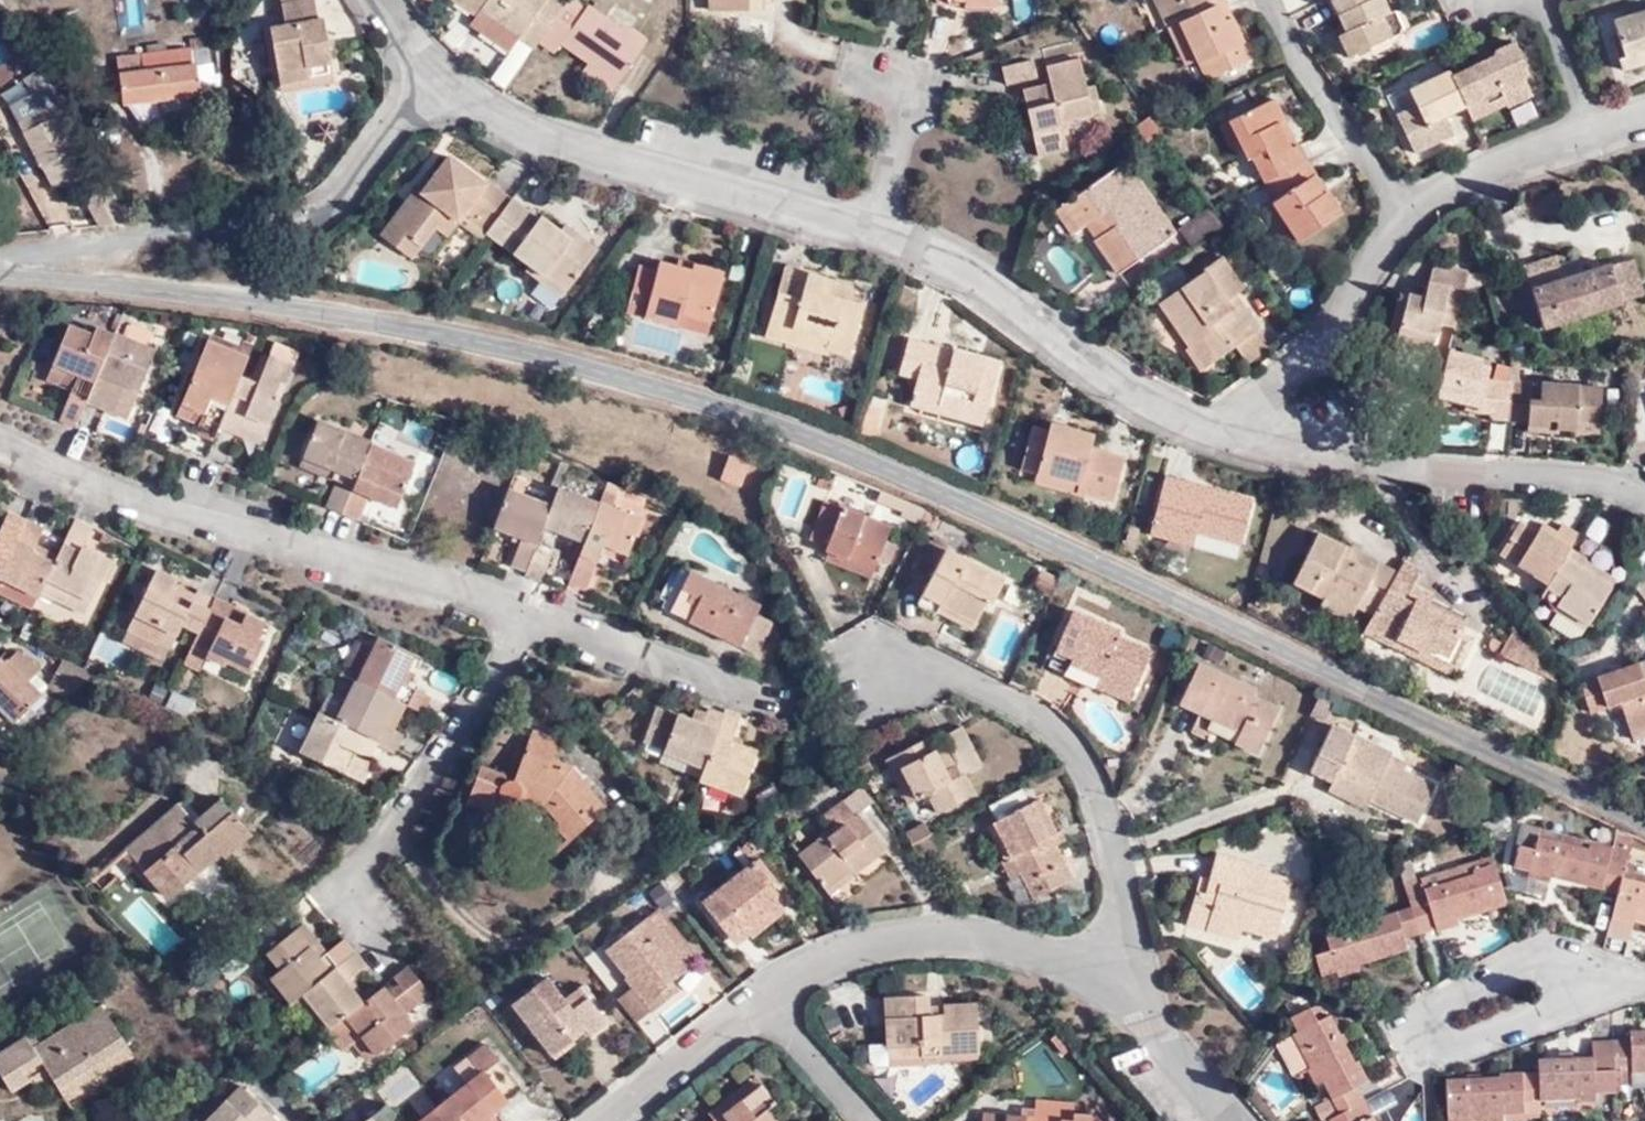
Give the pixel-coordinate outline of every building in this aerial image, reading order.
[(314,0),(280,0),(284,23),(270,25),(279,78),(332,70),(328,44),(326,31),(323,16),(317,16),(314,0)] [(533,51),(537,44),(559,10),(545,0),(447,0),(446,0),(474,20),(478,15),(517,40),(533,51)] [(581,11),(566,0),(559,10),(537,44),(554,55),(560,45),(582,60),(612,79),(637,40),(636,40),(618,28),(584,6),(581,11)] [(566,0),(545,0),(559,10),(566,0)] [(710,9),(730,9),(730,0),(711,0),(710,9)] [(730,9),(750,9),(751,0),(730,0),(730,9)] [(947,7),(996,9),(996,0),(947,0),(947,7)] [(1155,37),(1165,33),(1173,29),(1159,0),(1140,0),(1138,1),(1155,37)] [(1173,29),(1222,5),(1220,0),(1159,0),(1173,29)] [(1329,2),(1345,34),(1337,39),(1349,62),(1393,42),(1382,21),(1389,17),(1380,0),(1334,0),(1329,2)] [(1173,29),(1165,33),(1174,49),(1185,44),(1194,63),(1196,68),(1205,64),(1212,79),(1249,61),(1241,44),(1235,48),(1230,38),(1236,34),(1222,5),(1173,29)] [(506,56),(517,40),(478,15),(474,20),(468,29),(506,56)] [(1382,21),(1393,42),(1403,37),(1394,15),(1389,17),(1382,21)] [(1644,67),(1644,17),(1615,26),(1617,38),(1613,40),(1623,74),(1644,67)] [(622,24),(618,28),(636,40),(638,35),(622,24)] [(334,30),(326,31),(328,44),(336,43),(334,30)] [(1241,44),(1236,34),(1230,38),(1235,48),(1241,44)] [(188,39),(189,49),(205,47),(205,38),(188,39)] [(1185,44),(1174,49),(1183,68),(1194,63),(1185,44)] [(1466,109),(1473,123),(1505,109),(1506,110),(1531,98),(1523,82),(1528,78),(1515,46),(1495,54),(1494,59),(1487,75),(1471,69),(1451,79),(1462,101),(1466,109)] [(191,64),(189,49),(116,58),(123,103),(159,98),(188,94),(200,93),(197,64),(191,64)] [(1487,75),(1494,59),(1471,69),(1487,75)] [(612,79),(582,60),(577,68),(606,88),(612,79)] [(1022,93),(1033,146),(1061,140),(1059,124),(1090,119),(1078,62),(1046,68),(1049,87),(1022,93)] [(1204,83),(1212,79),(1205,64),(1196,68),(1204,83)] [(1035,83),(1031,65),(1001,71),(1005,88),(1035,83)] [(332,70),(279,78),(281,88),(333,78),(332,70)] [(1451,79),(1449,74),(1408,95),(1415,110),(1396,118),(1415,158),(1455,139),(1445,120),(1442,111),(1462,101),(1451,79)] [(188,94),(159,98),(160,111),(190,107),(188,94)] [(1445,120),(1466,109),(1462,101),(1442,111),(1445,120)] [(1253,162),(1265,186),(1267,186),(1306,166),(1297,148),(1290,151),(1278,128),(1285,126),(1274,104),(1229,124),(1240,146),(1249,164),(1253,162)] [(79,177),(105,227),(130,225),(99,167),(95,168),(63,112),(52,118),(46,109),(21,123),(46,168),(55,163),(74,152),(84,169),(87,172),(79,177)] [(1059,124),(1061,140),(1093,133),(1090,119),(1059,124)] [(1231,150),(1240,146),(1229,124),(1220,127),(1231,150)] [(1290,151),(1297,148),(1285,126),(1278,128),(1290,151)] [(1061,140),(1033,146),(1036,161),(1065,154),(1061,140)] [(65,180),(84,169),(74,152),(55,163),(65,180)] [(466,211),(487,228),(508,200),(448,155),(427,179),(428,180),(419,192),(412,185),(386,222),(417,246),(432,226),(445,210),(458,220),(466,211)] [(1306,166),(1267,186),(1279,202),(1273,206),(1301,245),(1342,217),(1325,193),(1321,197),(1310,182),(1315,178),(1306,166)] [(1124,167),(1061,209),(1078,232),(1085,228),(1095,242),(1091,245),(1117,280),(1174,240),(1145,199),(1142,203),(1132,190),(1137,186),(1124,167)] [(428,180),(427,179),(421,173),(412,185),(419,192),(428,180)] [(1325,193),(1315,178),(1310,182),(1321,197),(1325,193)] [(1145,199),(1137,186),(1132,190),(1142,203),(1145,199)] [(487,228),(483,234),(525,266),(540,277),(543,274),(564,290),(594,251),(572,234),(566,239),(555,231),(535,217),(532,219),(508,200),(487,228)] [(1078,232),(1061,209),(1053,215),(1070,238),(1078,232)] [(446,235),(458,220),(445,210),(432,226),(446,235)] [(408,258),(417,246),(386,222),(377,233),(408,258)] [(561,225),(555,231),(566,239),(572,234),(561,225)] [(1547,330),(1624,305),(1610,267),(1567,281),(1556,251),(1549,253),(1552,261),(1527,270),(1547,330)] [(1222,254),(1204,267),(1206,270),(1159,301),(1203,365),(1235,343),(1257,327),(1260,325),(1236,291),(1244,285),(1222,254)] [(1624,305),(1644,298),(1644,296),(1631,260),(1610,267),(1624,305)] [(687,273),(688,266),(674,263),(673,269),(687,273)] [(678,315),(706,322),(718,273),(688,266),(687,273),(673,269),(654,264),(652,273),(633,269),(621,312),(675,327),(678,315)] [(540,277),(525,266),(521,272),(557,299),(564,290),(543,274),(540,277)] [(1458,331),(1467,294),(1471,275),(1434,266),(1424,303),(1411,300),(1397,351),(1433,360),(1442,327),(1458,331)] [(802,292),(806,277),(782,272),(775,297),(794,303),(797,292),(802,292)] [(848,292),(834,288),(831,297),(817,293),(820,284),(821,281),(806,277),(802,292),(797,292),(794,303),(775,297),(764,339),(794,347),(798,334),(826,342),(826,345),(827,345),(824,353),(846,357),(860,309),(845,305),(848,292)] [(831,297),(834,288),(820,284),(817,293),(831,297)] [(703,335),(706,322),(678,315),(675,327),(703,335)] [(1271,346),(1257,327),(1235,343),(1248,362),(1271,346)] [(70,392),(57,424),(74,431),(87,400),(111,339),(93,331),(90,337),(66,328),(50,367),(82,381),(78,391),(71,389),(70,392)] [(152,350),(113,334),(111,339),(87,400),(103,408),(108,396),(129,405),(152,350)] [(822,355),(824,353),(827,345),(826,345),(826,342),(798,334),(794,347),(822,355)] [(238,379),(250,350),(240,345),(236,357),(202,344),(176,407),(200,416),(195,428),(193,434),(212,443),(217,429),(238,379)] [(254,385),(238,379),(217,429),(232,436),(236,429),(259,438),(275,401),(269,398),(275,383),(282,385),(295,354),(271,344),(254,385)] [(922,359),(925,350),(905,344),(895,379),(915,384),(910,402),(951,414),(955,403),(969,407),(970,405),(986,410),(998,369),(950,356),(947,366),(922,359)] [(950,356),(925,350),(922,359),(947,366),(950,356)] [(1452,357),(1443,389),(1440,401),(1471,409),(1483,411),(1490,383),(1493,373),(1484,369),(1485,364),(1452,357)] [(44,380),(70,392),(71,389),(78,391),(82,381),(50,367),(44,380)] [(730,372),(725,386),(741,388),(745,375),(730,372)] [(275,401),(282,385),(275,383),(269,398),(275,401)] [(1470,417),(1494,419),(1494,383),(1490,383),(1483,411),(1471,409),(1470,417)] [(1494,424),(1514,425),(1515,390),(1515,384),(1494,383),(1494,419),(1494,424)] [(1515,390),(1514,425),(1533,426),(1533,434),(1553,435),(1554,418),(1563,418),(1563,431),(1582,432),(1582,423),(1604,423),(1605,388),(1544,386),(1543,403),(1534,403),(1535,391),(1515,390)] [(125,417),(129,405),(108,396),(103,408),(125,417)] [(951,414),(910,402),(908,409),(981,430),(986,410),(970,405),(969,407),(955,403),(951,414)] [(865,406),(860,424),(874,429),(878,410),(865,406)] [(200,416),(176,407),(171,418),(195,428),(200,416)] [(336,482),(325,508),(340,514),(364,455),(350,449),(355,437),(317,422),(302,457),(335,471),(332,481),(336,482)] [(860,424),(856,438),(861,440),(863,436),(871,438),(874,429),(860,424)] [(1064,439),(1066,431),(1049,426),(1047,434),(1064,439)] [(236,429),(232,436),(256,446),(259,438),(236,429)] [(1094,438),(1066,431),(1064,439),(1047,434),(1032,430),(1026,451),(1041,455),(1036,476),(1076,487),(1075,495),(1113,506),(1124,461),(1090,452),(1094,438)] [(350,449),(364,455),(369,445),(370,442),(355,437),(350,449)] [(364,455),(340,514),(357,521),(367,496),(395,508),(412,463),(369,445),(364,455)] [(1041,455),(1026,451),(1020,471),(1036,476),(1041,455)] [(298,467),(332,481),(335,471),(302,457),(298,467)] [(1034,483),(1075,495),(1076,487),(1036,476),(1034,483)] [(638,492),(607,480),(603,490),(635,502),(638,492)] [(1181,493),(1183,487),(1161,481),(1146,534),(1150,540),(1190,551),(1193,537),(1237,547),(1249,505),(1211,494),(1209,501),(1181,493)] [(598,502),(558,487),(550,505),(542,527),(565,535),(584,542),(598,502)] [(1211,494),(1183,487),(1181,493),(1209,501),(1211,494)] [(550,505),(506,489),(492,528),(520,538),(509,563),(525,570),(533,551),(536,544),(539,535),(542,527),(550,505)] [(825,498),(809,536),(825,543),(823,547),(874,567),(879,554),(885,538),(891,524),(825,498)] [(640,517),(598,502),(584,542),(569,582),(584,588),(598,552),(602,542),(626,552),(640,517)] [(24,524),(8,516),(0,533),(0,575),(24,524)] [(80,553),(89,530),(73,523),(57,559),(43,587),(90,607),(108,566),(89,557),(86,563),(77,560),(80,553)] [(57,559),(42,552),(38,559),(31,555),(34,548),(41,532),(24,524),(0,575),(0,582),(31,597),(27,608),(33,611),(39,599),(43,587),(57,559)] [(1570,551),(1579,535),(1565,526),(1559,534),(1555,540),(1541,532),(1540,535),(1522,524),(1501,556),(1549,585),(1570,551)] [(1555,540),(1559,534),(1545,526),(1541,532),(1555,540)] [(565,535),(542,527),(539,535),(562,544),(565,535)] [(1128,529),(1122,552),(1131,558),(1137,533),(1128,529)] [(1370,617),(1394,574),(1376,563),(1370,572),(1345,556),(1349,547),(1318,530),(1291,580),(1321,596),(1349,612),(1352,607),(1370,617)] [(1193,537),(1190,551),(1233,563),(1237,547),(1193,537)] [(885,538),(879,554),(890,558),(896,543),(885,538)] [(935,617),(937,615),(940,609),(974,627),(986,604),(991,606),(1003,583),(945,553),(947,548),(935,541),(933,546),(930,544),(917,569),(932,577),(916,607),(935,617)] [(602,542),(598,552),(622,561),(626,552),(602,542)] [(533,551),(548,556),(551,550),(536,544),(533,551)] [(874,567),(823,547),(819,557),(870,577),(874,567)] [(1370,572),(1376,563),(1349,547),(1345,556),(1370,572)] [(38,559),(42,552),(34,548),(31,555),(38,559)] [(523,576),(539,581),(548,556),(533,551),(525,570),(523,576)] [(1549,585),(1542,595),(1567,610),(1591,625),(1612,589),(1583,571),(1587,564),(1588,562),(1570,551),(1549,585)] [(89,557),(80,553),(77,560),(86,563),(89,557)] [(1441,659),(1454,638),(1459,629),(1404,598),(1418,572),(1401,563),(1394,574),(1370,617),(1369,620),(1395,635),(1394,640),(1428,658),(1430,653),(1441,659)] [(1616,581),(1587,564),(1583,571),(1612,589),(1616,581)] [(756,615),(760,607),(681,567),(660,608),(757,656),(773,624),(756,615)] [(211,607),(214,602),(196,593),(193,597),(191,604),(169,595),(173,587),(175,583),(154,573),(126,632),(157,648),(163,632),(176,639),(181,629),(197,636),(211,607)] [(1051,599),(1059,584),(1042,576),(1034,590),(1051,599)] [(90,607),(43,587),(39,599),(84,621),(90,607)] [(191,604),(193,597),(173,587),(169,595),(191,604)] [(1344,621),(1349,612),(1321,596),(1316,605),(1344,621)] [(242,615),(214,602),(211,607),(240,621),(242,615)] [(240,621),(211,607),(197,636),(192,648),(207,655),(205,659),(223,668),(225,663),(247,673),(262,643),(256,639),(262,624),(242,615),(240,621)] [(940,609),(937,615),(971,633),(974,627),(940,609)] [(1591,625),(1567,610),(1554,629),(1572,640),(1583,637),(1591,625)] [(1047,670),(1065,678),(1069,668),(1132,696),(1150,656),(1116,642),(1118,636),(1071,615),(1047,670)] [(1369,620),(1361,633),(1444,681),(1466,645),(1454,638),(1441,659),(1430,653),(1428,658),(1394,640),(1395,635),(1369,620)] [(169,654),(176,639),(163,632),(157,648),(169,654)] [(406,672),(415,655),(377,637),(373,646),(359,673),(355,681),(394,699),(405,704),(424,713),(431,699),(407,687),(413,674),(406,672)] [(359,673),(373,646),(356,638),(343,665),(346,667),(359,673)] [(1510,645),(1531,671),(1558,685),(1556,671),(1543,665),(1543,660),(1515,638),(1510,645)] [(1501,656),(1507,649),(1495,642),(1493,647),(1495,654),(1501,656)] [(1501,656),(1531,671),(1510,645),(1507,649),(1501,656)] [(192,648),(182,667),(197,675),(205,659),(207,655),(192,648)] [(21,654),(17,656),(13,653),(0,664),(0,703),(19,722),(44,698),(31,685),(42,676),(21,654)] [(52,687),(73,699),(96,677),(84,670),(66,661),(52,687)] [(1644,735),(1644,673),(1641,661),(1585,681),(1594,711),(1624,702),(1636,738),(1644,735)] [(355,681),(359,673),(346,667),(342,675),(355,681)] [(1179,708),(1201,718),(1205,711),(1242,727),(1235,746),(1259,757),(1280,713),(1254,701),(1257,693),(1198,667),(1179,708)] [(1069,668),(1065,678),(1128,705),(1132,696),(1069,668)] [(378,741),(396,749),(403,734),(394,729),(382,725),(394,699),(355,681),(345,701),(336,721),(378,741)] [(332,696),(322,715),(336,721),(345,701),(332,696)] [(382,725),(394,729),(405,704),(394,699),(382,725)] [(1330,729),(1340,709),(1325,703),(1317,722),(1330,729)] [(701,779),(723,715),(708,709),(704,717),(693,713),(690,721),(656,708),(644,743),(664,751),(660,765),(701,779)] [(741,716),(724,710),(723,715),(701,779),(699,783),(740,798),(757,751),(731,741),(741,716)] [(1205,711),(1201,718),(1196,727),(1235,746),(1242,727),(1205,711)] [(367,761),(378,741),(336,721),(322,715),(320,714),(301,753),(353,778),(362,759),(367,761)] [(571,841),(607,809),(570,768),(554,761),(561,741),(523,727),(505,775),(482,767),(468,803),(499,815),(504,801),(515,802),(523,796),(547,805),(563,823),(559,828),(571,841)] [(927,738),(896,754),(912,787),(916,785),(923,798),(929,795),(939,814),(975,796),(965,773),(980,765),(961,727),(942,736),(949,749),(936,756),(927,738)] [(1439,792),(1408,776),(1392,768),(1395,762),(1396,760),(1336,731),(1315,777),(1337,788),(1334,795),(1370,813),(1375,805),(1422,830),(1439,792)] [(912,787),(896,754),(883,761),(906,806),(923,798),(916,785),(912,787)] [(362,759),(353,778),(363,784),(372,764),(367,761),(362,759)] [(1392,768),(1408,776),(1412,770),(1395,762),(1392,768)] [(985,812),(991,823),(1024,807),(1017,794),(985,812)] [(929,795),(923,798),(933,817),(939,814),(929,795)] [(1024,807),(991,823),(986,826),(1004,859),(1010,856),(1023,881),(1032,897),(1071,876),(1054,846),(1048,848),(1042,837),(1054,832),(1038,799),(1024,807)] [(251,828),(225,800),(199,822),(182,804),(130,851),(173,898),(226,850),(251,828)] [(827,817),(836,830),(841,835),(834,839),(830,834),(802,856),(831,892),(858,870),(861,874),(891,852),(864,817),(859,821),(845,803),(827,817)] [(904,832),(915,852),(933,841),(923,822),(904,832)] [(841,835),(836,830),(830,834),(834,839),(841,835)] [(1626,878),(1630,865),(1612,861),(1614,852),(1592,846),(1590,852),(1539,837),(1540,834),(1527,830),(1517,866),(1535,871),(1531,881),(1549,885),(1550,879),(1621,899),(1626,878)] [(1541,831),(1540,834),(1539,837),(1590,852),(1592,846),(1541,831)] [(1060,842),(1054,832),(1042,837),(1048,848),(1054,846),(1060,842)] [(1630,865),(1635,843),(1618,837),(1614,852),(1612,861),(1630,865)] [(933,841),(915,852),(922,868),(942,857),(933,841)] [(898,862),(891,852),(861,874),(858,870),(831,892),(842,906),(898,862)] [(1010,856),(1004,859),(1001,861),(1014,885),(1023,881),(1010,856)] [(1476,876),(1498,869),(1495,857),(1409,885),(1416,908),(1428,904),(1426,897),(1476,882),(1476,876)] [(1190,931),(1212,936),(1216,924),(1247,933),(1280,942),(1296,886),(1269,878),(1270,872),(1219,858),(1209,897),(1200,895),(1190,931)] [(766,884),(775,878),(761,859),(703,902),(736,945),(750,934),(754,938),(788,912),(766,884)] [(1630,865),(1626,878),(1644,884),(1644,877),(1637,875),(1639,868),(1630,865)] [(1454,922),(1509,905),(1498,869),(1476,876),(1476,882),(1426,897),(1428,904),(1416,908),(1424,934),(1424,936),(1456,927),(1454,922)] [(1626,878),(1621,899),(1615,924),(1636,930),(1638,923),(1644,925),(1644,884),(1626,878)] [(666,898),(659,886),(647,895),(655,907),(666,898)] [(151,940),(168,924),(142,897),(125,913),(151,940)] [(1403,940),(1424,934),(1416,908),(1376,920),(1377,922),(1325,938),(1328,951),(1313,955),(1320,975),(1335,970),(1337,977),(1358,970),(1357,965),(1406,949),(1403,940)] [(648,1014),(664,1001),(656,991),(668,982),(697,960),(659,909),(604,950),(624,978),(623,979),(629,989),(648,1014)] [(1216,924),(1212,936),(1244,944),(1247,933),(1216,924)] [(1633,942),(1636,930),(1615,924),(1612,936),(1633,942)] [(274,979),(297,1006),(308,997),(342,968),(332,956),(324,960),(314,948),(321,943),(307,926),(271,954),(285,970),(274,979)] [(324,960),(332,956),(321,943),(314,948),(324,960)] [(308,997),(336,1031),(368,1004),(350,983),(370,967),(359,955),(342,968),(308,997)] [(422,1006),(437,995),(413,967),(399,979),(405,986),(422,1006)] [(600,1024),(574,991),(560,1001),(543,982),(510,1008),(548,1057),(568,1043),(565,1038),(578,1028),(585,1037),(600,1024)] [(656,991),(664,1001),(676,992),(668,982),(656,991)] [(411,1016),(422,1006),(405,986),(393,995),(411,1016)] [(336,1031),(334,1033),(350,1054),(362,1044),(369,1039),(383,1056),(419,1027),(411,1016),(393,995),(388,988),(368,1004),(336,1031)] [(634,1024),(648,1014),(629,989),(616,999),(634,1024)] [(938,1055),(977,1053),(974,1004),(942,1006),(942,1015),(927,1017),(926,1007),(925,996),(884,999),(885,1019),(887,1066),(938,1063),(938,1061),(938,1055)] [(94,999),(23,1042),(31,1053),(101,1011),(94,999)] [(942,1015),(942,1006),(926,1007),(927,1017),(942,1015)] [(23,1042),(0,1056),(0,1081),(8,1095),(27,1084),(44,1074),(51,1084),(59,1099),(129,1057),(101,1011),(31,1053),(23,1042)] [(1337,1120),(1365,1104),(1359,1092),(1368,1086),(1358,1065),(1354,1067),(1331,1022),(1320,1026),(1314,1014),(1291,1023),(1296,1037),(1293,1039),(1310,1074),(1306,1076),(1315,1095),(1324,1092),(1337,1120)] [(1615,1048),(1618,1090),(1633,1089),(1635,1091),(1644,1090),(1644,1037),(1632,1038),(1632,1047),(1615,1048)] [(369,1039),(362,1044),(377,1062),(383,1056),(369,1039)] [(495,1115),(526,1092),(492,1047),(474,1060),(489,1079),(474,1088),(436,1116),(439,1120),(499,1120),(495,1115)] [(1593,1062),(1540,1066),(1540,1078),(1542,1106),(1579,1103),(1580,1110),(1599,1109),(1599,1100),(1618,1099),(1618,1090),(1615,1048),(1593,1049),(1593,1062)] [(977,1058),(977,1053),(938,1055),(938,1061),(977,1058)] [(460,1071),(474,1088),(489,1079),(474,1060),(460,1071)] [(44,1074),(27,1084),(34,1094),(51,1084),(44,1074)] [(229,1074),(218,1085),(232,1077),(229,1074)] [(714,1120),(761,1083),(754,1075),(708,1111),(714,1120)] [(218,1085),(194,1111),(204,1120),(276,1120),(232,1077),(218,1085)] [(1540,1078),(1503,1081),(1504,1086),(1451,1088),(1452,1120),(1504,1120),(1504,1118),(1522,1117),(1522,1107),(1542,1106),(1540,1078)] [(761,1083),(714,1120),(774,1120),(765,1109),(775,1101),(761,1083)] [(979,1120),(1058,1120),(1058,1119),(1072,1120),(1073,1103),(1034,1100),(1033,1117),(980,1111),(979,1120)] [(1365,1104),(1337,1120),(1373,1120),(1365,1104)]
